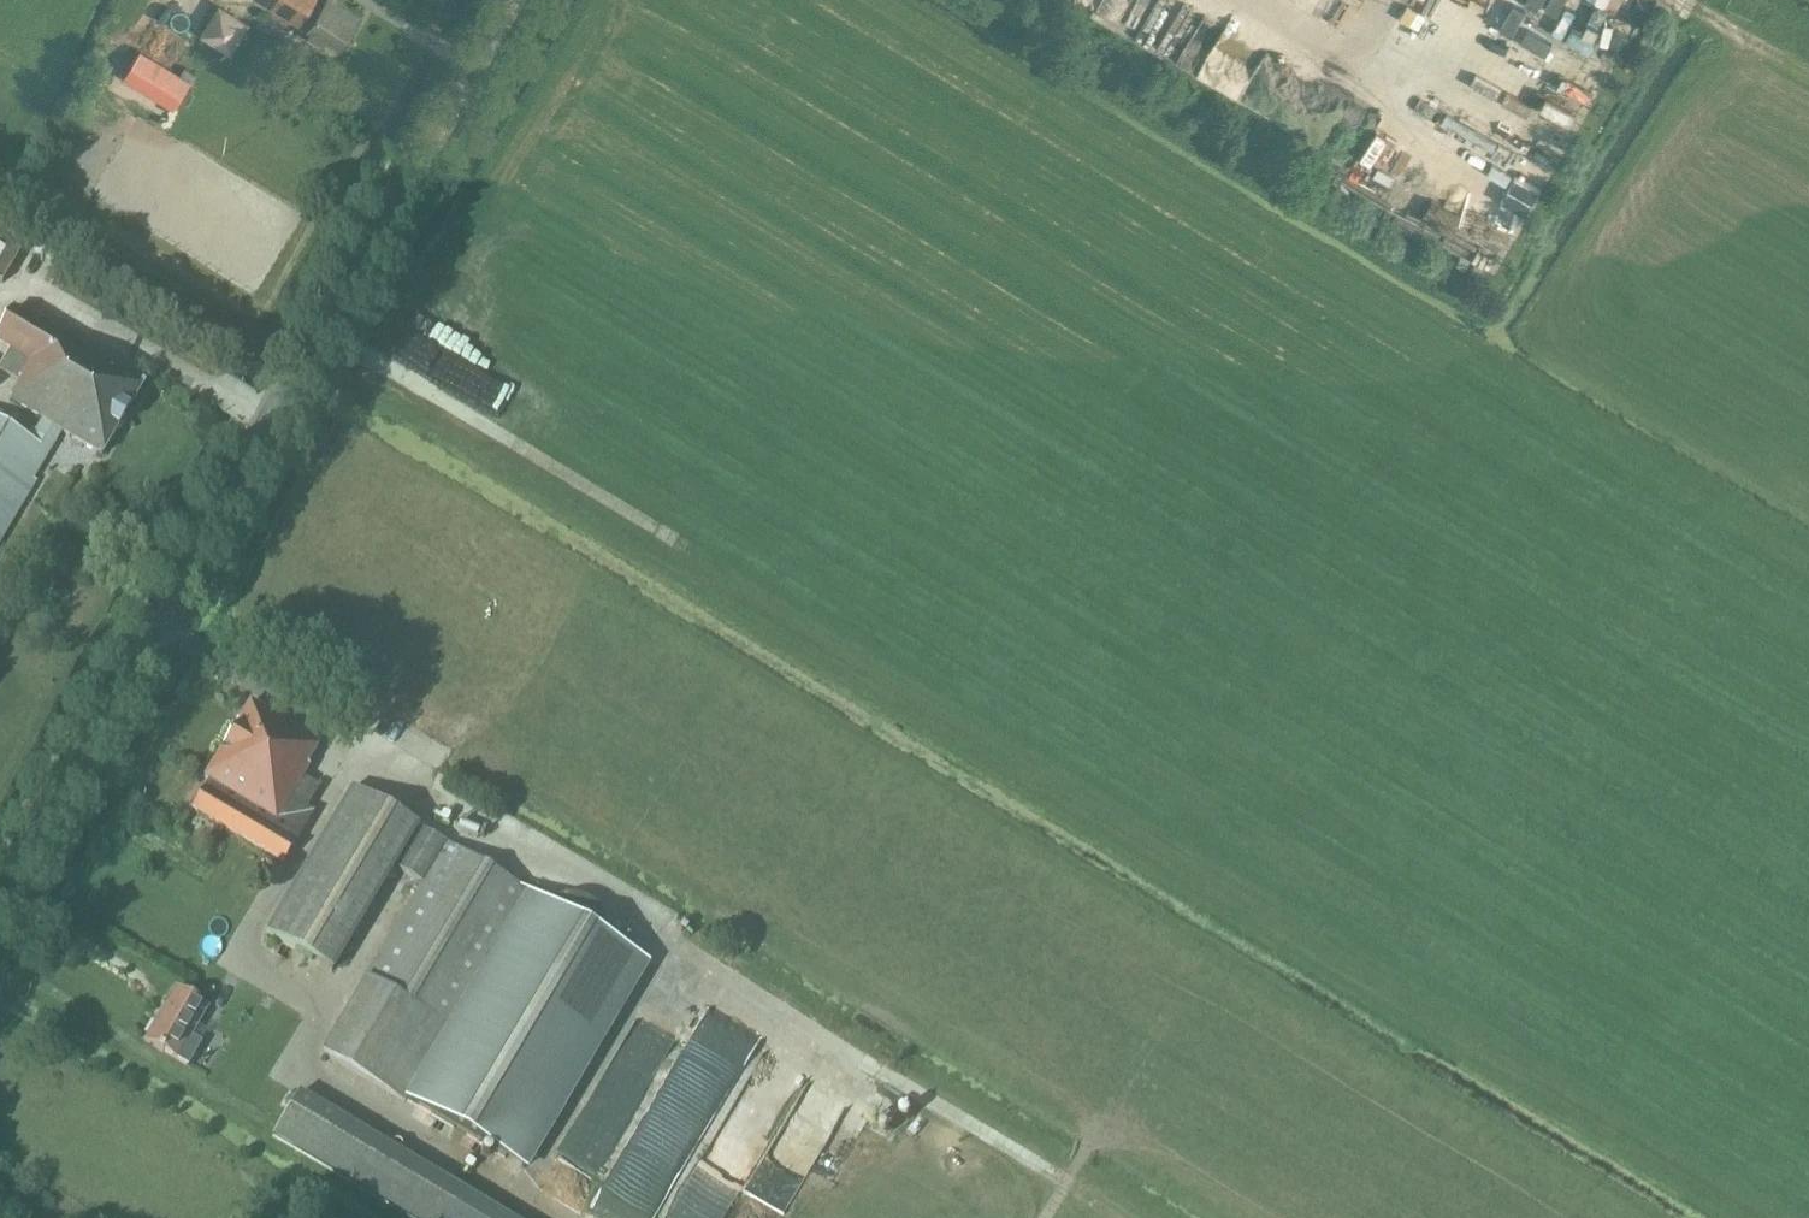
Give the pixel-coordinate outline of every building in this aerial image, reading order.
[(309,26),(313,29),(309,34),(324,44),(328,38),(343,47),(365,10),(350,0),(260,0),(301,23),(302,22),(309,26)] [(185,110),(192,98),(185,94),(194,80),(141,48),(126,74),(178,107),(178,105),(185,110)] [(2,284),(18,259),(0,248),(0,283),(2,284)] [(30,442),(50,453),(61,434),(103,459),(146,385),(14,309),(0,333),(0,347),(9,352),(0,367),(0,370),(18,381),(20,382),(9,403),(41,423),(30,442)] [(30,442),(0,424),(0,538),(50,453),(30,442)] [(285,864),(315,814),(308,811),(320,789),(304,779),(311,769),(309,767),(321,746),(250,703),(203,780),(209,783),(192,812),(285,864)] [(331,973),(419,829),(354,789),(266,933),(331,973)] [(407,1104),(531,894),(447,844),(447,845),(421,830),(397,870),(422,885),(367,978),(322,1053),(407,1104)] [(654,967),(532,895),(412,1103),(531,1173),(654,967)] [(176,989),(145,1042),(178,1061),(189,1068),(203,1044),(192,1037),(209,1008),(176,989)] [(273,1139),(404,1217),(510,1217),(301,1092),(273,1139)]
